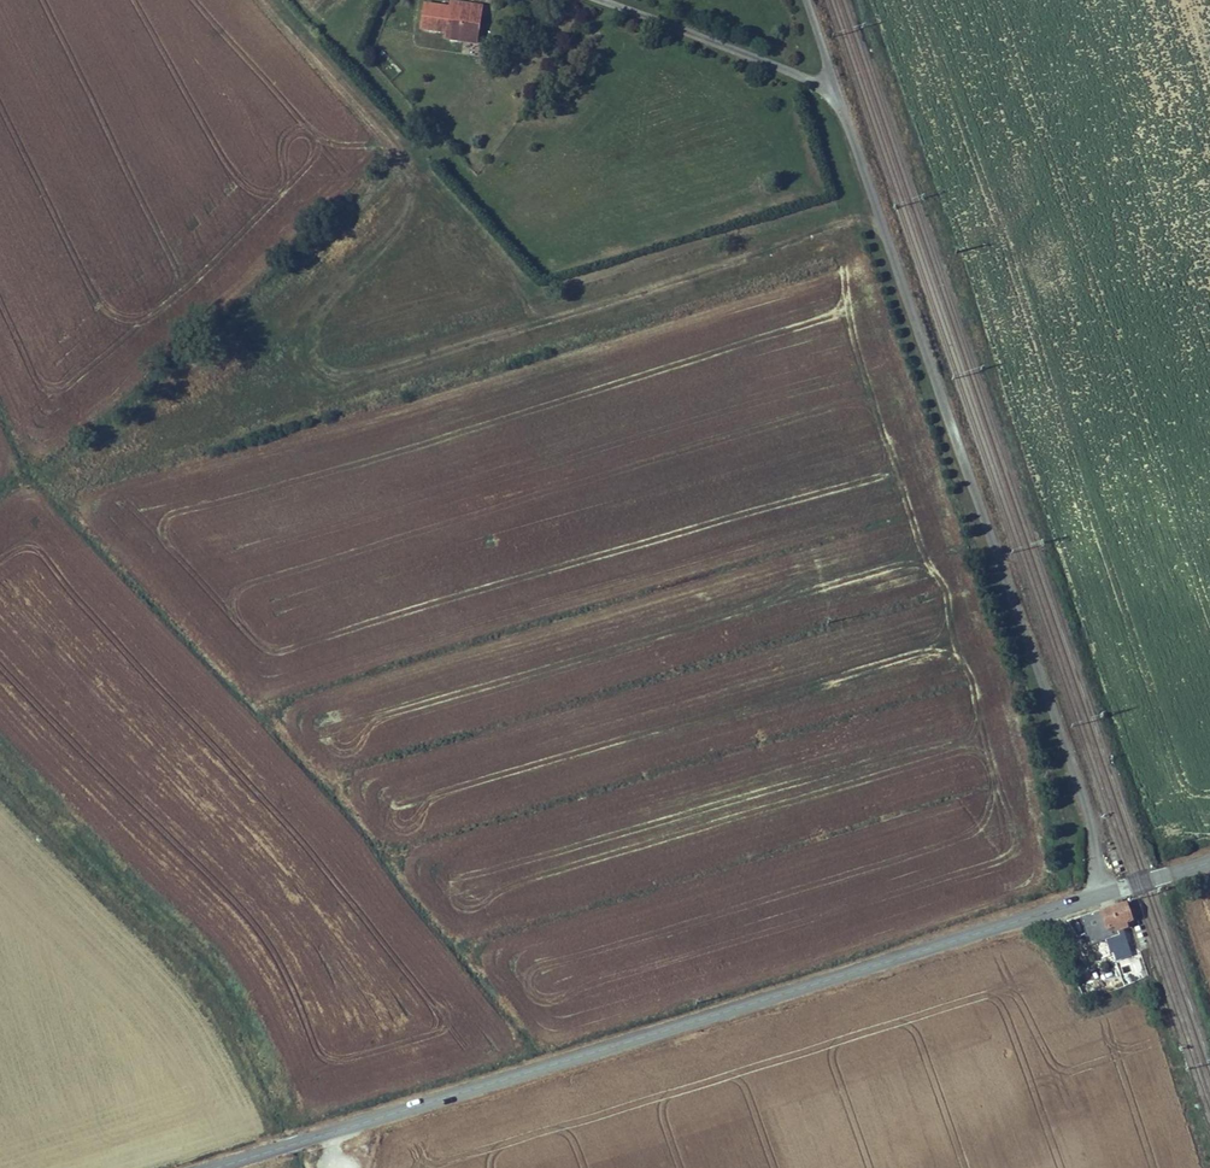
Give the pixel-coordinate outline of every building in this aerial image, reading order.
[(484,25),(485,17),(470,15),(469,24),(484,25)] [(497,49),(500,18),(485,17),(484,25),(469,24),(443,22),(441,46),(467,49),(466,55),(485,56),(486,48),(497,49)] [(496,58),(497,49),(486,48),(485,56),(496,58)] [(1135,925),(1129,907),(1107,913),(1112,932),(1135,925)]
